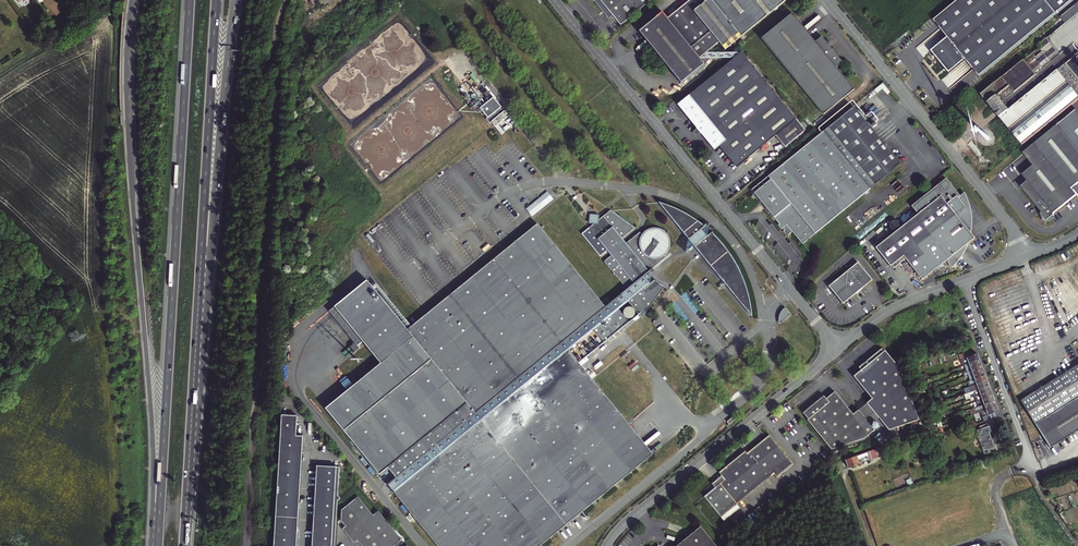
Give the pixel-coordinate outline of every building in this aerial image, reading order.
[(643,0),(593,0),(594,1),(605,15),(609,12),(613,16),(617,21),(643,0)] [(652,0),(643,0),(617,21),(621,26),(652,0)] [(698,10),(714,31),(692,49),(669,20),(669,19),(663,12),(656,18),(657,18),(641,32),(683,83),(705,64),(700,58),(722,40),(729,49),(788,0),(710,0),(698,10)] [(934,20),(980,77),(1073,0),(959,0),(934,20)] [(1074,45),(1077,41),(1077,13),(1057,31),(1038,46),(1040,48),(1043,52),(1037,57),(1034,53),(982,95),(1012,133),(1013,132),(1023,145),(1049,123),(1077,99),(1077,50),(1074,45)] [(793,14),(763,39),(793,77),(815,59),(816,57),(824,41),(824,40),(822,38),(816,43),(793,14)] [(824,41),(816,57),(829,47),(824,40),(824,41)] [(836,68),(842,63),(829,47),(816,57),(815,59),(798,79),(796,80),(824,114),(854,90),(836,68)] [(1040,48),(1034,53),(1037,57),(1043,52),(1040,48)] [(780,98),(743,53),(679,106),(699,129),(702,133),(716,151),(721,146),(727,154),(730,151),(759,120),(780,98)] [(815,59),(793,77),(796,80),(798,79),(815,59)] [(495,96),(480,107),(495,127),(509,116),(495,96)] [(750,159),(750,158),(797,120),(780,98),(759,120),(730,151),(727,154),(738,167),(747,160),(748,161),(750,159)] [(855,107),(753,190),(781,224),(780,225),(783,229),(786,227),(788,229),(785,231),(789,236),(794,232),(804,244),(901,164),(855,107)] [(1058,125),(1077,150),(1077,110),(1077,109),(1058,125)] [(505,120),(496,126),(502,133),(510,127),(505,120)] [(1058,125),(1024,153),(1034,165),(1023,174),(1029,181),(1022,186),(1043,212),(1042,213),(1048,220),(1055,214),(1054,213),(1077,194),(1072,188),(1077,183),(1077,150),(1058,125)] [(919,214),(877,247),(891,265),(904,255),(907,258),(923,279),(947,260),(949,258),(954,265),(956,264),(958,261),(960,259),(962,256),(963,254),(965,251),(966,248),(968,245),(969,242),(975,238),(971,233),(972,228),(972,223),(972,218),(972,212),(967,206),(966,207),(961,200),(963,199),(961,196),(947,179),(942,183),(941,183),(912,206),(919,214)] [(538,192),(541,196),(526,209),(532,216),(553,198),(547,191),(544,187),(538,192)] [(961,196),(963,199),(961,200),(966,207),(967,206),(972,212),(972,210),(971,208),(968,202),(966,196),(964,194),(961,196)] [(686,254),(691,249),(695,247),(735,296),(751,316),(752,315),(752,314),(751,309),(750,305),(750,300),(749,296),(747,291),(746,287),(744,283),(743,278),(741,274),(739,270),(737,266),(735,262),(732,258),(730,254),(727,251),(724,247),(721,244),(718,240),(715,237),(712,234),(711,235),(710,234),(710,224),(705,228),(702,225),(699,223),(696,220),(693,218),(689,216),(686,214),(682,212),(679,210),(673,208),(667,206),(664,204),(659,203),(676,224),(690,241),(687,243),(686,254)] [(417,521),(438,545),(538,545),(583,510),(652,454),(579,363),(591,354),(639,314),(643,319),(666,288),(654,279),(651,282),(650,281),(651,271),(648,274),(647,273),(670,255),(666,252),(668,250),(668,248),(669,246),(669,245),(669,244),(669,242),(669,241),(668,240),(668,238),(667,237),(666,235),(664,233),(662,232),(659,231),(657,230),(654,230),(652,230),(650,231),(648,231),(646,233),(645,234),(644,235),(641,233),(627,244),(623,239),(635,229),(611,211),(600,220),(599,218),(599,214),(590,214),(589,222),(592,222),(594,225),(583,234),(601,257),(608,251),(612,255),(605,262),(627,289),(605,307),(538,224),(407,331),(366,281),(335,307),(363,342),(381,364),(326,409),(381,476),(390,468),(399,479),(390,486),(417,521)] [(904,255),(891,265),(894,268),(907,258),(904,255)] [(874,280),(859,262),(849,270),(846,273),(830,287),(844,304),(857,293),(864,288),(874,280)] [(363,342),(335,307),(329,312),(358,347),(363,342)] [(791,314),(785,307),(783,309),(782,310),(781,312),(780,314),(779,319),(779,320),(780,323),(791,314)] [(918,420),(900,369),(885,351),(884,352),(882,349),(859,367),(861,370),(854,376),(872,399),(867,403),(879,417),(888,430),(918,420)] [(959,355),(961,360),(970,357),(968,352),(959,355)] [(961,360),(963,366),(968,364),(979,360),(977,354),(970,357),(961,360)] [(965,370),(965,371),(966,370),(981,365),(979,360),(968,364),(963,366),(955,369),(957,373),(965,370)] [(966,370),(968,375),(983,370),(981,365),(966,370)] [(1021,401),(1050,447),(1077,429),(1077,365),(1021,401)] [(983,370),(968,375),(970,381),(972,380),(985,375),(983,370)] [(971,387),(987,381),(986,378),(985,375),(972,380),(970,381),(969,381),(971,387)] [(967,394),(973,392),(989,385),(987,381),(971,387),(969,387),(964,389),(966,394),(967,394)] [(970,398),(974,397),(991,390),(989,385),(973,392),(973,393),(969,395),(970,398)] [(974,397),(976,402),(993,396),(991,390),(974,397)] [(827,398),(824,395),(804,411),(809,418),(808,419),(833,450),(864,439),(874,430),(870,424),(874,421),(869,414),(865,418),(858,410),(853,414),(835,391),(827,398)] [(976,402),(978,407),(995,401),(993,396),(976,402)] [(975,414),(980,412),(997,406),(996,404),(995,401),(978,407),(968,411),(969,413),(974,412),(975,414)] [(867,403),(858,410),(865,418),(869,414),(874,421),(879,417),(867,403)] [(980,412),(982,417),(999,411),(998,408),(997,406),(980,412)] [(984,421),(1000,415),(999,412),(983,418),(984,421)] [(282,415),(275,545),(297,545),(303,437),(296,436),(297,416),(282,415)] [(977,431),(983,450),(994,446),(988,432),(991,431),(989,427),(977,431)] [(721,483),(736,502),(789,458),(771,435),(748,453),(743,457),(742,455),(721,472),(723,475),(726,479),(721,483)] [(848,468),(849,468),(882,456),(882,454),(885,453),(883,446),(846,460),(848,468)] [(746,451),(720,471),(721,472),(742,455),(743,457),(748,453),(746,451)] [(738,505),(781,470),(783,473),(794,464),(789,458),(736,502),(738,505)] [(340,468),(317,466),(313,545),(335,545),(338,501),(341,498),(338,495),(340,468)] [(726,479),(723,475),(712,484),(715,488),(705,497),(722,517),(738,505),(721,483),(726,479)] [(341,510),(341,520),(346,526),(343,529),(354,542),(357,540),(362,545),(393,545),(402,539),(378,511),(373,515),(358,496),(341,510)] [(676,545),(717,545),(701,526),(695,531),(691,530),(687,537),(676,545)]
